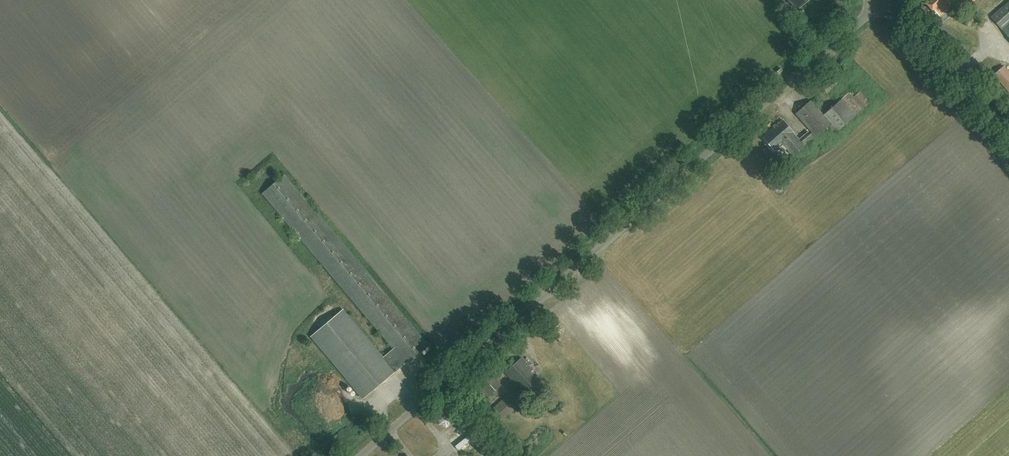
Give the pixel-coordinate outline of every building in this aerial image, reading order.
[(936,15),(953,0),(923,0),(936,15)] [(827,71),(816,81),(823,90),(835,80),(827,71)] [(810,100),(796,113),(809,129),(815,135),(825,126),(829,122),(836,130),(868,102),(859,91),(852,97),(849,93),(823,115),(810,100)] [(773,127),(762,136),(774,150),(782,143),(792,154),(804,144),(805,145),(814,137),(813,137),(808,131),(799,139),(793,132),(782,120),(773,127)] [(262,193),(394,348),(383,357),(342,309),(311,336),(363,398),(395,371),(405,362),(427,344),(284,174),(262,193)] [(529,399),(543,386),(530,371),(532,369),(521,357),(504,371),(529,399)] [(481,402),(501,385),(486,368),(466,385),(481,402)] [(503,419),(516,407),(506,396),(493,408),(503,419)] [(446,427),(453,422),(451,414),(444,411),(438,417),(439,424),(446,427)] [(462,454),(479,454),(479,434),(462,434),(462,454)]
